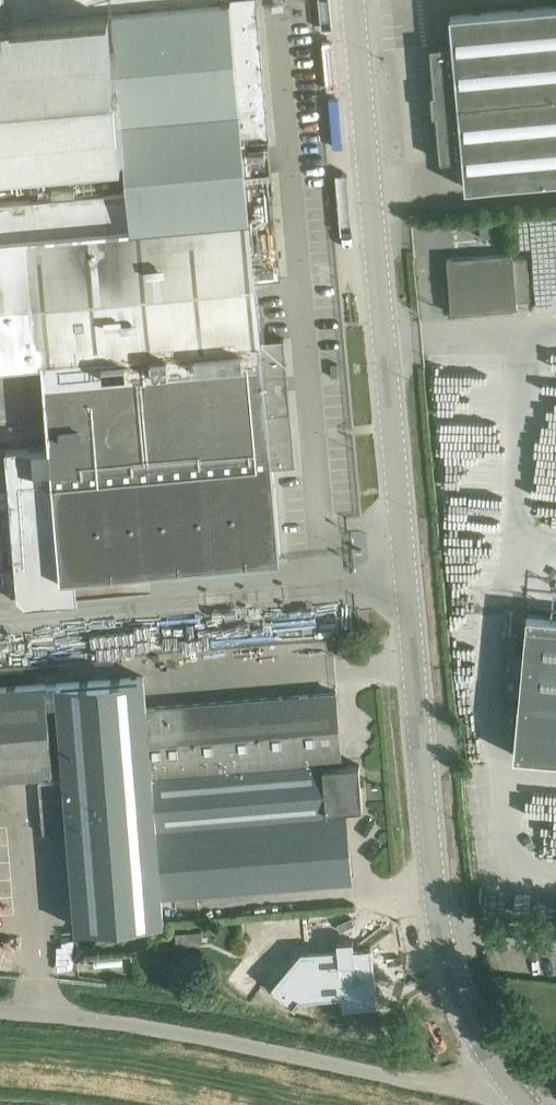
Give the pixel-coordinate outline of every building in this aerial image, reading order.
[(127,156),(130,192),(0,203),(0,364),(44,360),(53,467),(52,467),(61,576),(259,559),(281,557),(273,468),(296,466),(285,338),(262,340),(257,279),(282,277),(257,0),(0,0),(0,167),(127,156)] [(451,15),(454,45),(431,47),(435,94),(432,94),(434,114),(437,114),(441,160),(464,158),(466,188),(555,180),(555,6),(451,15)] [(481,238),(493,237),(492,226),(481,227),(481,238)] [(448,259),(452,314),(518,308),(513,253),(448,259)] [(549,616),(527,614),(524,654),(507,652),(503,696),(520,698),(515,755),(555,759),(555,617),(549,616)] [(515,650),(516,639),(505,638),(504,649),(515,650)] [(350,656),(350,645),(338,645),(339,656),(350,656)] [(336,760),(342,760),(336,692),(146,707),(144,676),(57,683),(67,802),(75,905),(77,927),(164,920),(162,896),(351,881),(346,815),(340,815),(340,809),(363,807),(360,764),(336,766),(336,760)] [(53,773),(46,684),(0,688),(0,778),(53,773)] [(244,948),(285,945),(283,919),(242,922),(244,948)] [(302,957),(290,970),(276,987),(294,1002),(294,1003),(296,1005),(301,1000),(300,1000),(317,979),(341,977),(344,1008),(377,1006),(372,948),(343,950),(343,953),(302,957)]
